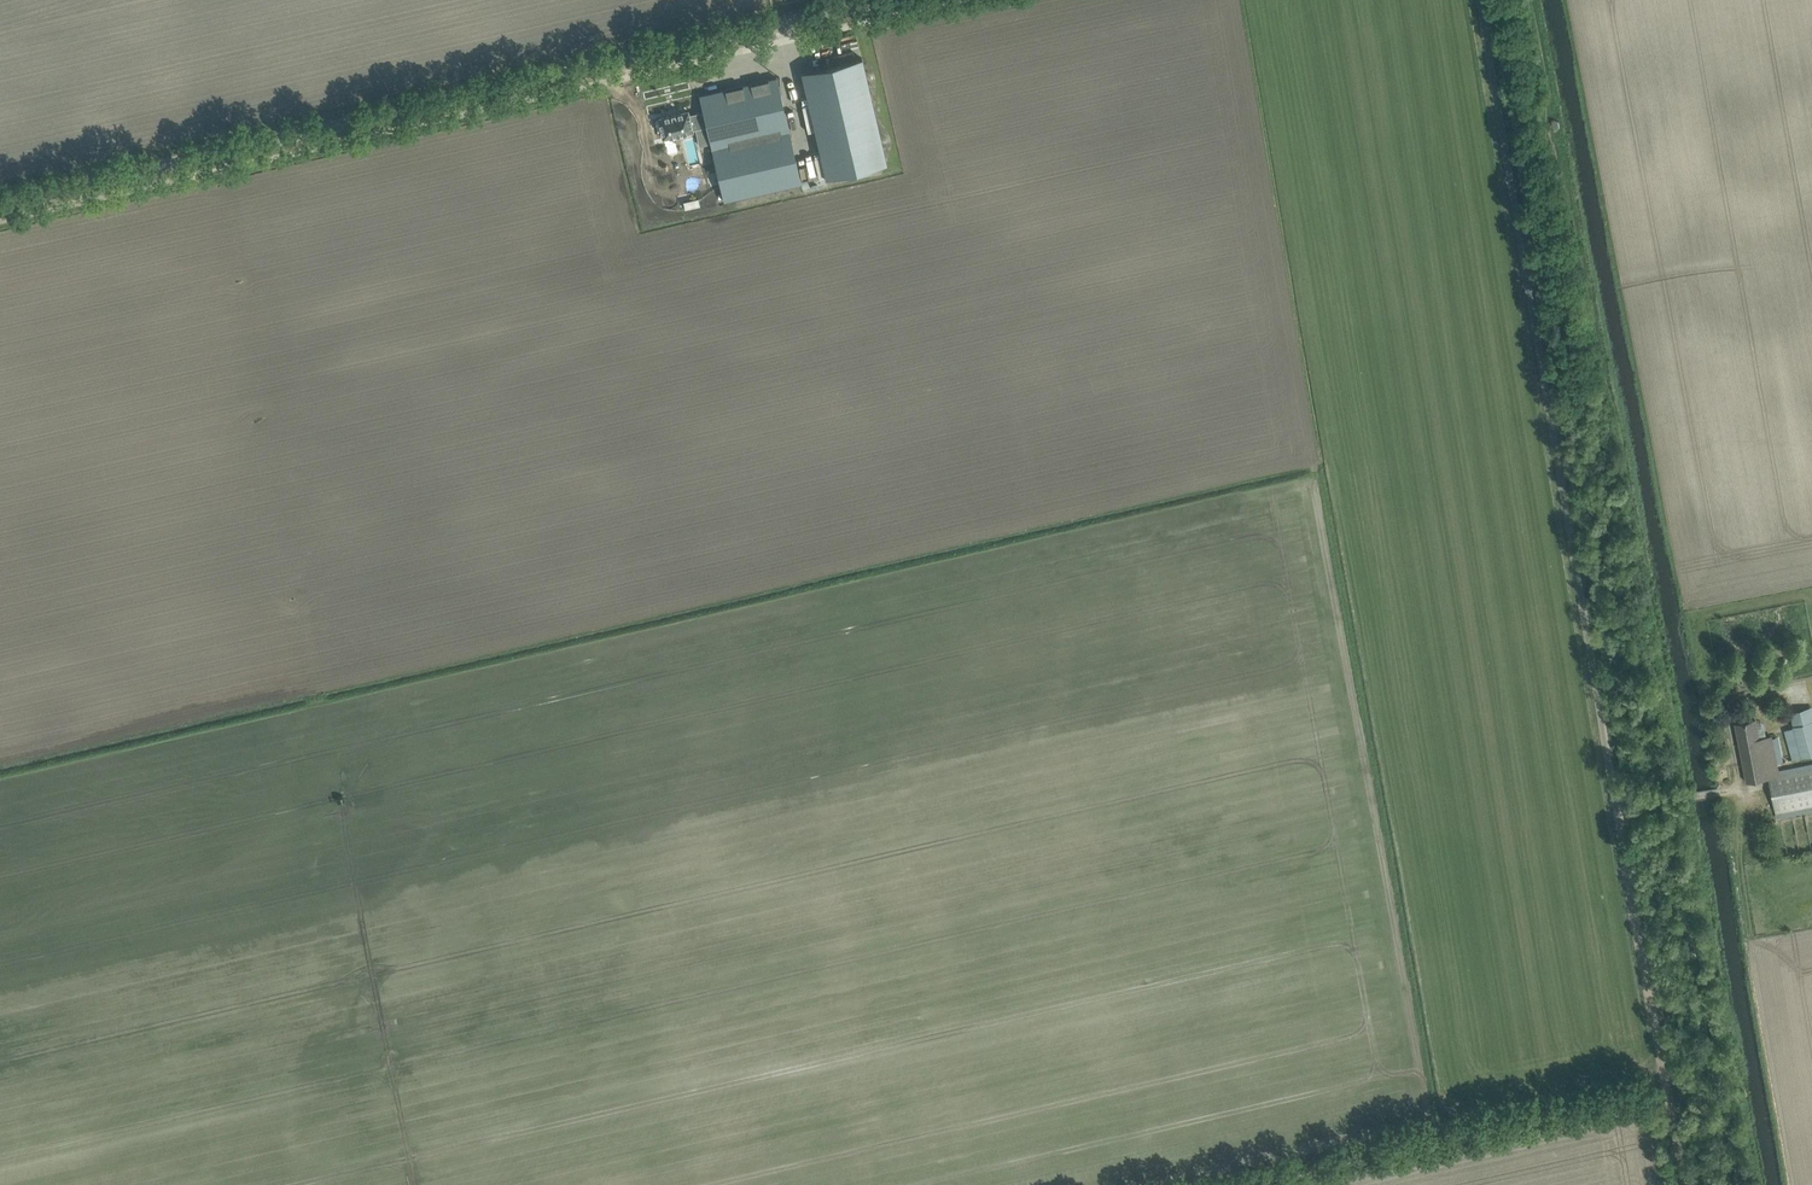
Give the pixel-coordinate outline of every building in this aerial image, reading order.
[(741,62),(761,58),(760,52),(740,55),(741,62)] [(862,57),(801,71),(802,72),(808,99),(820,149),(826,176),(826,178),(887,163),(862,57)] [(777,77),(699,95),(703,113),(706,125),(706,126),(707,127),(708,132),(715,163),(717,170),(724,199),(724,200),(801,182),(777,77)] [(659,118),(656,119),(658,129),(661,128),(663,136),(692,129),(692,128),(706,125),(703,113),(689,116),(687,109),(658,116),(659,118)] [(698,197),(683,201),(685,209),(700,205),(698,197)] [(1768,777),(1775,812),(1811,805),(1811,768),(1779,775),(1772,736),(1759,738),(1755,719),(1735,723),(1747,781),(1768,777)] [(1793,726),(1793,727),(1794,729),(1802,757),(1811,754),(1811,720),(1793,726)]
